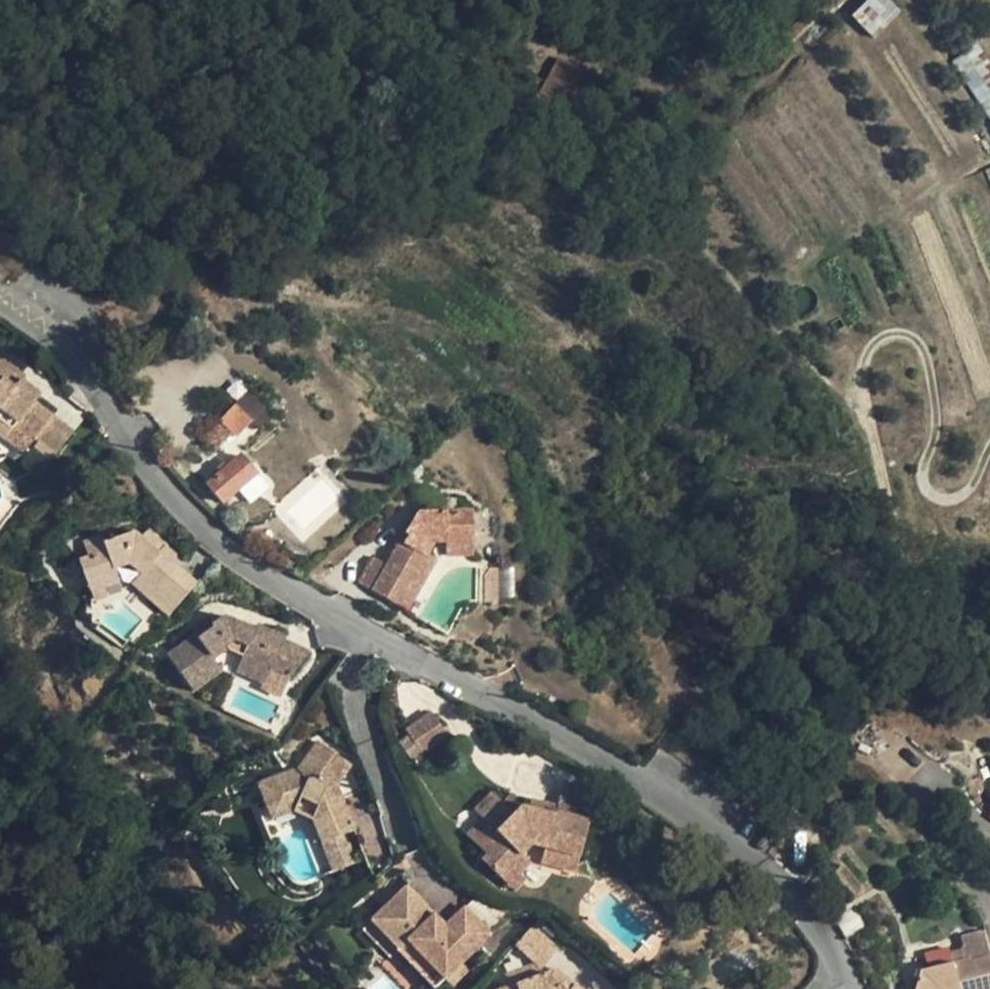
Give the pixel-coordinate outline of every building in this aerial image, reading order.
[(891,6),(884,0),(863,0),(856,7),(871,27),(891,6)] [(988,122),(989,121),(989,67),(979,47),(956,59),(988,122)] [(558,89),(568,70),(537,56),(518,92),(540,102),(550,84),(558,89)] [(989,154),(989,142),(986,134),(975,141),(983,157),(989,154)] [(14,385),(19,378),(24,372),(0,353),(0,375),(14,385)] [(19,378),(14,385),(0,375),(0,433),(5,437),(14,426),(32,439),(33,438),(52,414),(35,400),(39,393),(19,378)] [(251,418),(264,408),(249,390),(237,400),(251,418)] [(233,403),(220,418),(201,439),(214,450),(231,433),(234,435),(248,418),(233,403)] [(72,430),(52,414),(33,438),(54,454),(72,430)] [(241,454),(207,484),(222,501),(255,470),(241,454)] [(422,497),(422,509),(445,509),(445,497),(422,497)] [(387,562),(371,588),(401,606),(408,594),(414,597),(436,560),(429,555),(437,540),(446,541),(446,547),(472,547),(472,510),(445,509),(422,509),(419,509),(408,526),(404,532),(407,534),(403,542),(399,541),(397,544),(387,562)] [(393,541),(397,544),(399,541),(403,542),(407,534),(404,532),(408,526),(403,524),(393,541)] [(149,525),(142,534),(159,548),(165,542),(166,541),(149,525)] [(159,548),(142,534),(136,528),(104,539),(107,549),(88,555),(80,558),(90,589),(105,584),(119,579),(115,566),(129,562),(140,572),(132,580),(150,596),(178,565),(184,559),(165,542),(159,548)] [(83,538),(88,555),(107,549),(104,539),(101,532),(83,538)] [(472,556),(472,547),(446,547),(446,555),(472,556)] [(356,580),(371,588),(387,562),(373,554),(356,580)] [(170,613),(197,582),(178,565),(150,596),(170,613)] [(108,596),(105,584),(90,589),(93,601),(108,596)] [(407,609),(414,597),(408,594),(401,606),(407,609)] [(226,612),(211,622),(213,624),(197,636),(196,634),(169,654),(193,689),(220,669),(211,655),(227,644),(231,648),(242,654),(236,667),(265,681),(271,667),(285,637),(286,635),(258,622),(256,626),(226,612)] [(190,626),(196,634),(197,636),(213,624),(211,622),(206,614),(190,626)] [(311,649),(285,637),(271,667),(290,675),(311,649)] [(280,696),(290,675),(271,667),(265,681),(262,688),(280,696)] [(405,729),(414,741),(422,753),(447,735),(432,712),(405,729)] [(356,830),(341,791),(334,792),(327,775),(341,755),(319,739),(297,768),(260,780),(267,800),(279,835),(302,827),(320,874),(356,861),(346,833),(356,830)] [(416,757),(422,753),(414,741),(408,745),(416,757)] [(351,762),(341,755),(327,775),(334,792),(341,791),(337,780),(351,762)] [(556,814),(532,808),(520,805),(509,794),(502,800),(493,791),(475,809),(492,826),(503,837),(483,859),(504,879),(516,866),(521,870),(530,860),(523,852),(532,841),(544,845),(542,860),(577,869),(588,820),(556,812),(556,814)] [(535,798),(532,808),(556,814),(556,812),(558,804),(535,798)] [(258,803),(271,837),(279,835),(267,800),(258,803)] [(471,847),(483,859),(503,837),(492,826),(471,847)] [(528,877),(521,870),(516,866),(504,879),(516,890),(528,877)] [(368,921),(396,948),(405,941),(444,977),(489,932),(462,907),(443,926),(403,886),(368,921)] [(534,923),(515,943),(533,959),(539,965),(540,966),(558,945),(534,923)] [(985,928),(961,934),(963,942),(960,947),(949,950),(948,946),(925,952),(929,967),(920,969),(915,988),(989,988),(989,947),(985,928)] [(433,988),(444,977),(405,941),(396,948),(394,951),(433,988)] [(540,972),(539,965),(533,959),(505,971),(509,984),(540,972)] [(556,980),(545,970),(540,972),(509,984),(496,988),(567,988),(556,980)] [(556,980),(567,988),(569,988),(575,983),(563,973),(556,980)]
